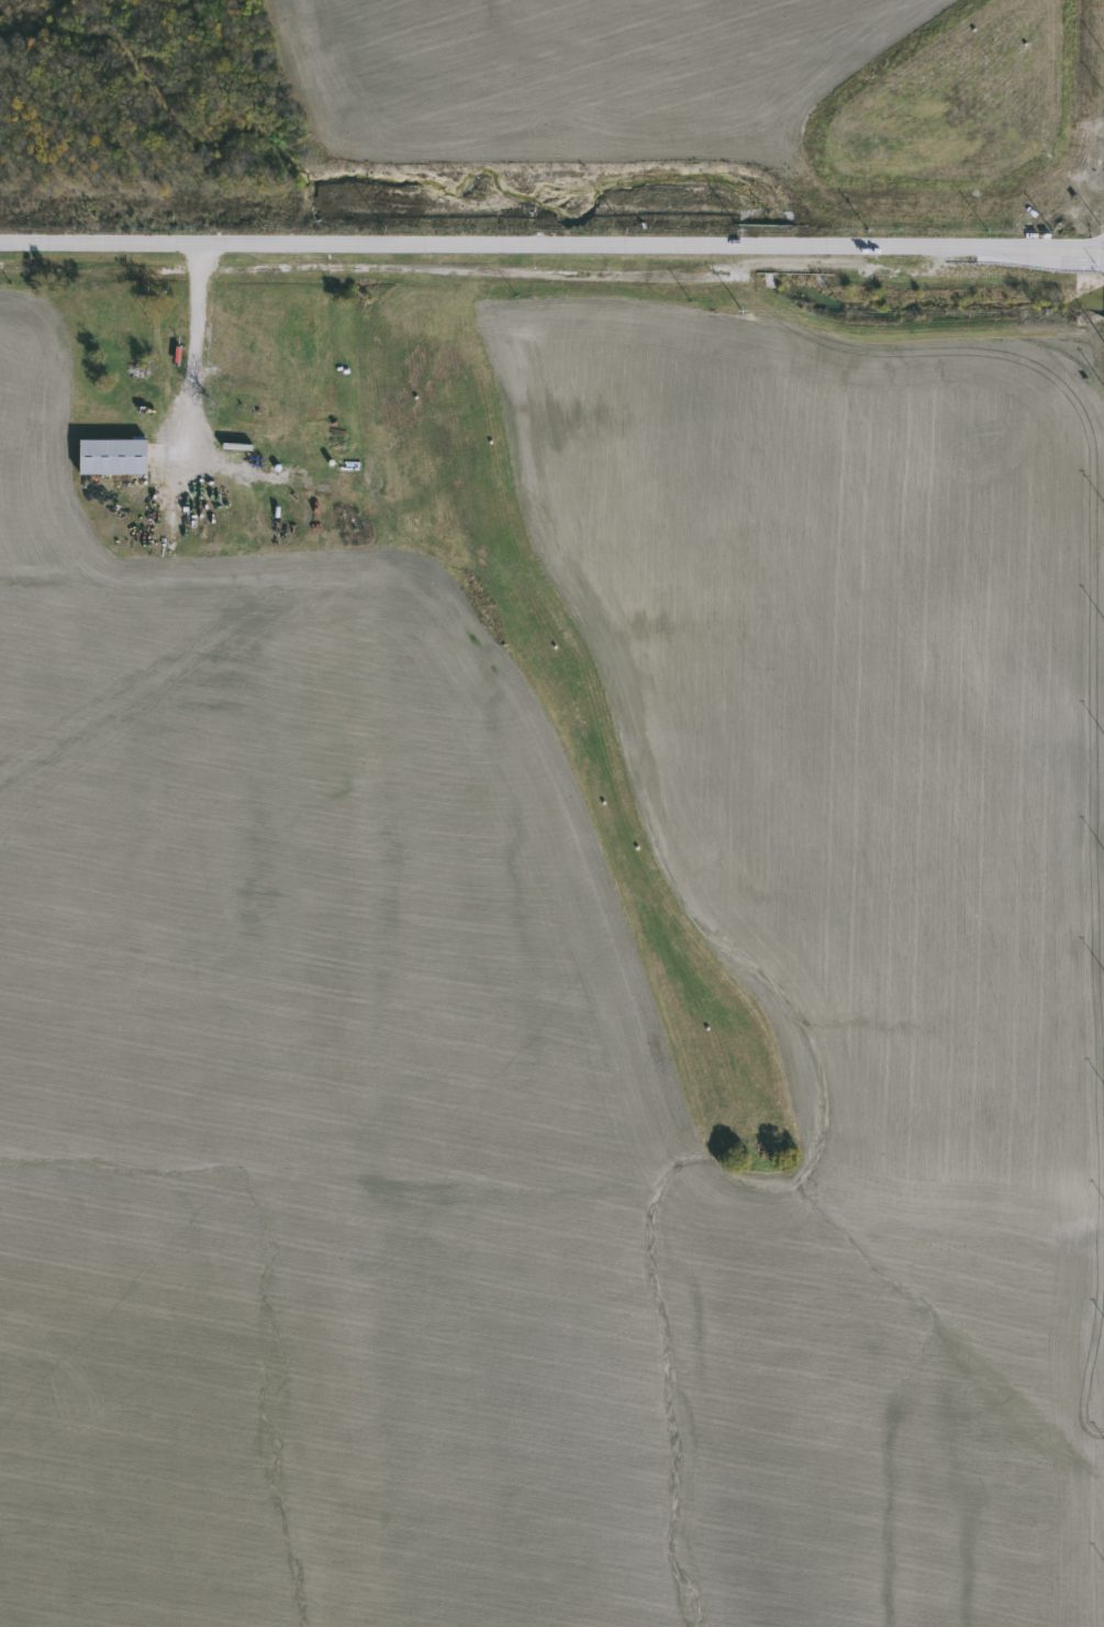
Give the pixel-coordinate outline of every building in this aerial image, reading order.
[(145,439),(145,475),(77,475),(77,439),(145,439)]
